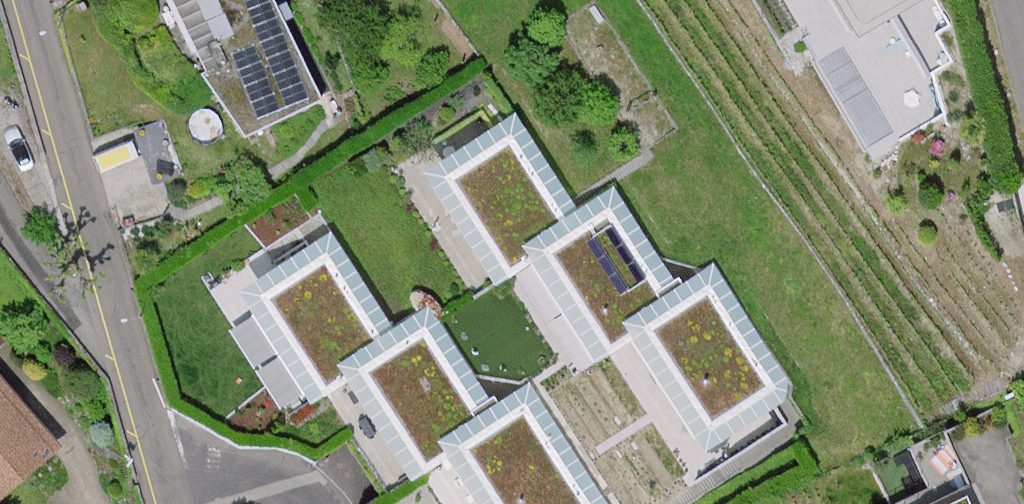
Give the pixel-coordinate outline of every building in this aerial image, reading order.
[(243,144),(327,103),(276,0),(172,0),(243,144)] [(859,38),(929,0),(838,0),(859,38)] [(518,114),(420,177),(495,292),(536,266),(526,252),(583,214),(518,114)] [(583,214),(526,252),(536,266),(601,364),(634,342),(623,328),(678,291),(614,194),(583,214)] [(322,239),(231,295),(301,408),(342,383),(333,367),(383,338),(322,239)] [(678,291),(623,328),(634,342),(712,457),(800,397),(711,268),(678,291)] [(383,338),(333,367),(342,383),(404,492),(448,467),(436,447),(486,416),(427,313),(383,338)] [(0,385),(0,494),(55,442),(0,385)] [(486,416),(436,447),(448,467),(471,503),(599,503),(527,390),(486,416)] [(907,503),(981,503),(948,428),(903,448),(924,497),(907,503)]
